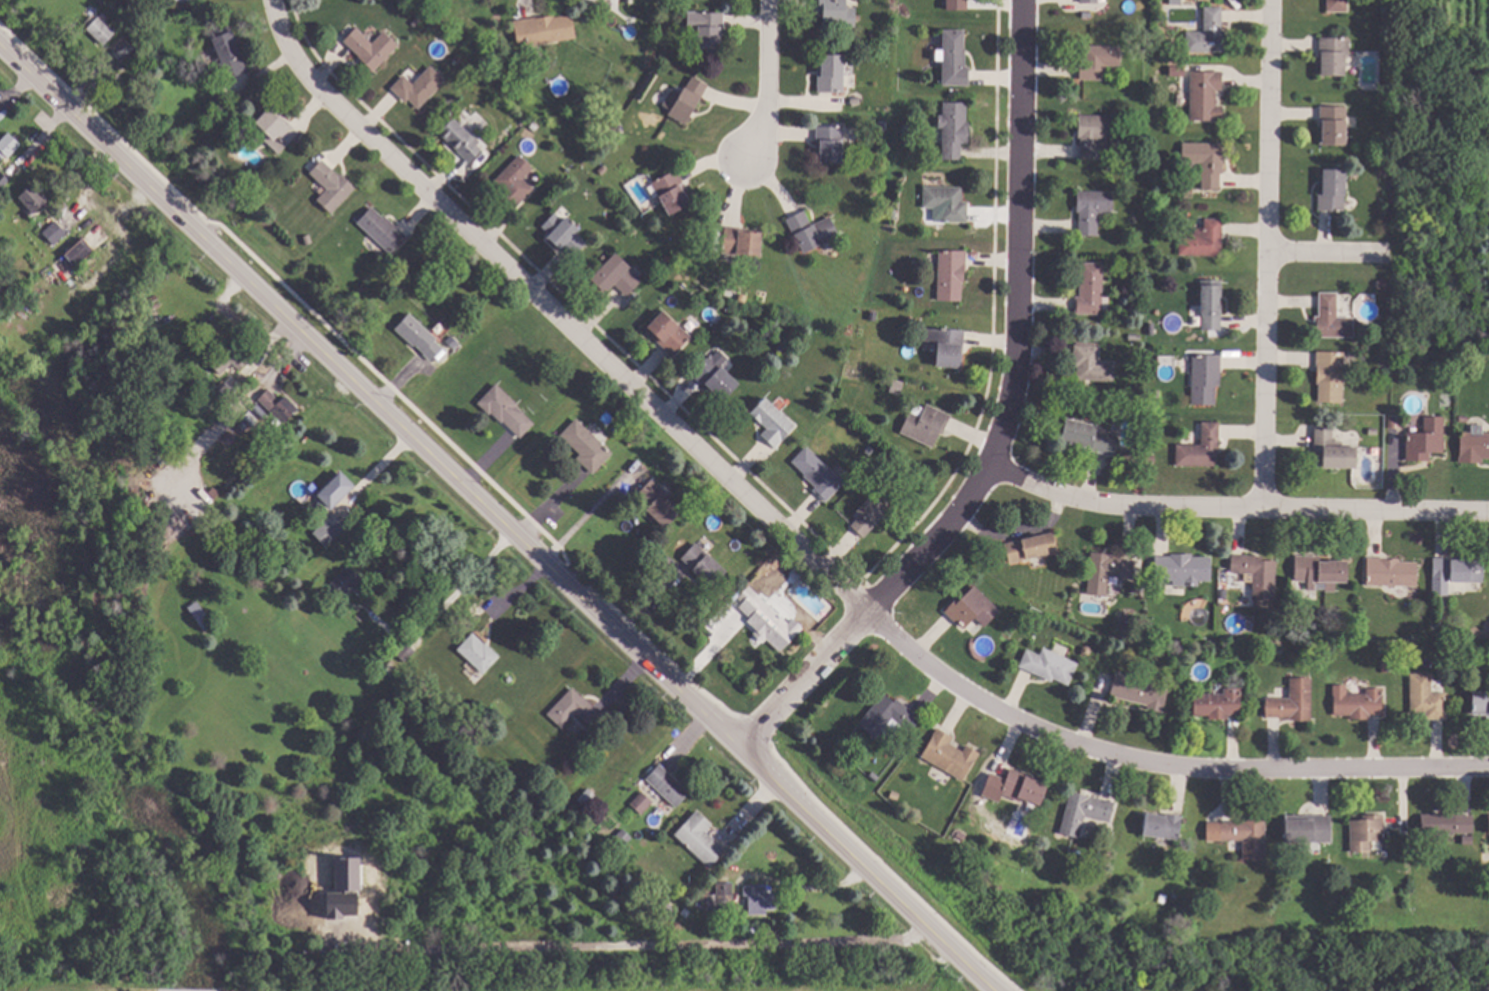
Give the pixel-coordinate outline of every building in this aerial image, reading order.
[(819,10),(819,0),(847,0),(847,8),(856,8),(856,27),(823,27),(823,10),(819,10)] [(947,10),(947,0),(968,0),(968,10),(947,10)] [(1327,12),(1327,0),(1348,0),(1348,12),(1327,12)] [(1222,32),(1225,31),(1226,51),(1187,52),(1187,32),(1204,32),(1204,7),(1222,7),(1222,32)] [(724,28),(722,28),(722,36),(720,36),(720,50),(698,49),(698,29),(687,29),(688,12),(724,13),(724,28)] [(575,38),(527,46),(522,19),(538,16),(538,18),(554,15),(555,17),(571,14),(575,38)] [(95,20),(98,17),(116,34),(105,45),(87,28),(88,26),(85,23),(91,16),(95,20)] [(421,20),(415,27),(412,23),(418,17),(421,20)] [(140,32),(135,37),(128,30),(133,25),(140,32)] [(248,71),(224,81),(217,64),(222,62),(210,34),(229,26),(248,71)] [(358,29),(359,28),(364,32),(363,34),(373,44),(385,31),(399,45),(374,72),(359,57),(360,56),(344,41),(356,28),(358,29)] [(964,50),(966,50),(966,68),(970,68),(970,86),(942,85),(943,30),(965,30),(964,50)] [(136,48),(125,60),(112,47),(123,36),(136,48)] [(1350,38),(1349,57),(1345,57),(1345,75),(1320,74),(1321,37),(1350,38)] [(1172,49),(1166,56),(1160,51),(1165,44),(1172,49)] [(1120,46),(1120,51),(1122,51),(1121,62),(1120,62),(1120,66),(1106,66),(1106,81),(1079,80),(1080,57),(1084,58),(1085,45),(1120,46)] [(462,59),(457,64),(453,59),(458,54),(462,59)] [(844,56),(844,73),(845,73),(844,94),(817,93),(818,55),(844,56)] [(506,60),(502,69),(495,65),(499,57),(506,60)] [(446,80),(418,109),(409,100),(406,103),(391,89),(404,75),(413,83),(431,66),(446,80)] [(1222,90),(1216,90),(1216,105),(1223,105),(1223,120),(1190,120),(1191,72),(1222,72),(1222,90)] [(707,84),(685,124),(668,115),(671,110),(662,105),(671,89),(683,95),(693,76),(707,84)] [(1486,85),(1486,93),(1469,92),(1469,84),(1486,85)] [(231,99),(223,103),(218,95),(225,90),(231,99)] [(861,104),(853,107),(850,98),(858,96),(861,104)] [(967,103),(967,122),(969,122),(969,144),(961,143),(961,160),(942,159),(943,128),(938,127),(938,116),(943,116),(943,102),(967,103)] [(300,134),(279,155),(265,141),(269,136),(255,122),(272,106),(300,134)] [(1347,107),(1345,146),(1320,145),(1322,106),(1347,107)] [(1115,138),(1100,138),(1099,159),(1081,159),(1081,137),(1079,137),(1079,115),(1115,116),(1115,138)] [(468,132),(469,131),(480,142),(477,145),(482,150),(470,163),(457,151),(458,151),(440,134),(454,119),(468,132)] [(844,127),(843,141),(842,141),(841,163),(818,162),(818,141),(816,141),(817,126),(844,127)] [(8,157),(0,149),(0,141),(8,132),(21,144),(8,157)] [(1223,173),(1220,173),(1219,189),(1201,189),(1201,171),(1195,171),(1188,163),(1182,163),(1182,142),(1224,143),(1223,173)] [(522,158),(523,157),(531,165),(531,166),(534,169),(524,179),(534,189),(515,207),(500,192),(503,189),(495,180),(519,155),(522,158)] [(340,176),(341,174),(356,188),(332,214),(316,199),(326,189),(311,174),(323,160),(340,176)] [(1346,170),(1345,211),(1318,210),(1320,169),(1346,170)] [(1,191),(0,190),(0,172),(2,170),(12,180),(1,191)] [(688,190),(684,192),(690,205),(669,216),(651,184),(677,170),(688,190)] [(47,202),(30,218),(27,214),(30,211),(15,196),(29,183),(47,202)] [(962,187),(962,202),(968,202),(968,223),(941,222),(942,208),(924,208),(924,186),(962,187)] [(1112,213),(1098,212),(1098,236),(1079,235),(1080,212),(1077,212),(1077,191),(1113,192),(1112,213)] [(383,218),(385,216),(408,236),(391,255),(358,223),(372,208),(383,218)] [(812,225),(830,216),(841,237),(823,246),(822,245),(804,254),(787,220),(805,210),(812,225)] [(563,220),(566,217),(580,229),(576,233),(587,243),(574,257),(564,247),(560,251),(547,238),(550,234),(542,227),(555,213),(563,220)] [(1223,219),(1222,256),(1179,255),(1180,234),(1195,234),(1195,228),(1204,228),(1204,218),(1223,219)] [(56,222),(67,234),(54,245),(43,233),(56,222)] [(746,229),(746,230),(762,232),(759,258),(722,253),(725,227),(746,229)] [(313,243),(306,245),(303,236),(310,234),(313,243)] [(94,251),(76,267),(65,255),(84,239),(94,251)] [(966,251),(966,272),(964,272),(964,284),(962,284),(962,302),(938,301),(939,250),(966,251)] [(630,267),(628,269),(641,281),(627,296),(614,284),(606,293),(591,279),(616,253),(630,267)] [(670,259),(666,263),(661,257),(665,254),(670,259)] [(1103,263),(1102,297),(1110,297),(1109,311),(1103,311),(1102,314),(1075,313),(1075,296),(1079,296),(1080,280),(1081,280),(1082,263),(1103,263)] [(1221,330),(1202,330),(1202,312),(1201,312),(1201,280),(1221,280),(1221,330)] [(1387,281),(1386,290),(1378,289),(1378,280),(1387,281)] [(1337,293),(1336,317),(1353,317),(1352,339),(1314,337),(1315,316),(1320,316),(1321,292),(1337,293)] [(36,308),(29,314),(15,299),(22,293),(36,308)] [(747,296),(746,303),(736,302),(738,294),(747,296)] [(675,322),(675,321),(691,336),(673,356),(645,330),(662,311),(675,322)] [(436,339),(435,340),(444,349),(432,361),(417,346),(415,347),(396,328),(410,313),(436,339)] [(887,321),(886,330),(876,329),(876,320),(887,321)] [(965,331),(962,368),(935,366),(937,347),(935,347),(935,342),(925,342),(926,328),(965,331)] [(455,341),(449,347),(445,342),(451,337),(455,341)] [(249,355),(237,367),(232,363),(221,375),(211,365),(223,352),(225,354),(236,342),(249,355)] [(789,348),(782,355),(776,348),(783,342),(789,348)] [(1101,346),(1100,361),(1115,362),(1114,381),(1077,379),(1078,367),(1073,366),(1074,345),(1101,346)] [(1345,353),(1342,403),(1318,402),(1319,384),(1318,384),(1318,371),(1316,371),(1317,352),(1345,353)] [(723,366),(722,367),(739,384),(721,403),(691,374),(711,354),(723,366)] [(1220,386),(1216,386),(1216,406),(1192,405),(1192,355),(1221,355),(1220,386)] [(242,386),(225,403),(215,394),(218,392),(215,389),(218,387),(220,388),(232,376),(242,386)] [(904,382),(901,394),(890,392),(893,379),(904,382)] [(519,405),(517,407),(534,424),(521,438),(504,422),(503,423),(492,413),(490,415),(478,403),(497,384),(519,405)] [(281,401),(285,396),(298,409),(283,424),(259,400),(269,389),(281,401)] [(795,425),(775,447),(762,435),(768,428),(751,413),(765,398),(795,425)] [(952,415),(943,434),(940,433),(933,448),(900,432),(910,412),(920,417),(927,403),(952,415)] [(1443,453),(1430,453),(1429,461),(1406,460),(1407,432),(1424,433),(1424,417),(1444,417),(1443,453)] [(613,454),(593,475),(577,459),(581,455),(561,435),(577,418),(613,454)] [(1098,427),(1097,434),(1118,439),(1114,456),(1075,446),(1075,444),(1061,440),(1066,419),(1098,427)] [(1219,453),(1215,453),(1215,466),(1176,466),(1176,444),(1201,444),(1201,421),(1219,422),(1219,453)] [(1333,441),(1341,441),(1341,447),(1357,447),(1356,468),(1314,468),(1315,428),(1333,428),(1333,441)] [(1459,432),(1488,433),(1488,458),(1482,458),(1482,463),(1458,462),(1459,432)] [(634,443),(629,445),(626,438),(632,436),(634,443)] [(875,450),(869,456),(864,451),(870,445),(875,450)] [(845,483),(826,502),(813,490),(816,487),(804,476),(805,475),(792,462),(807,447),(845,483)] [(1156,462),(1147,462),(1146,454),(1156,454),(1156,462)] [(352,486),(331,507),(328,505),(324,508),(318,502),(321,498),(318,495),(340,474),(352,486)] [(666,492),(663,495),(681,512),(668,527),(636,497),(652,479),(666,492)] [(220,493),(215,499),(209,493),(214,487),(220,493)] [(893,501),(887,508),(889,511),(864,538),(851,526),(861,516),(856,512),(879,488),(893,501)] [(347,527),(336,538),(323,525),(334,514),(347,527)] [(1059,553),(1010,564),(1005,544),(1054,532),(1059,553)] [(727,572),(713,587),(682,559),(696,543),(727,572)] [(1122,555),(1121,559),(1135,561),(1133,578),(1110,575),(1107,596),(1087,594),(1092,552),(1122,555)] [(1192,557),(1212,557),(1212,581),(1199,581),(1199,586),(1173,586),(1173,580),(1155,580),(1156,556),(1171,556),(1171,554),(1193,554),(1192,557)] [(1262,557),(1262,560),(1278,561),(1275,602),(1253,600),(1255,575),(1230,573),(1232,555),(1262,557)] [(1320,556),(1320,561),(1328,561),(1328,560),(1348,561),(1347,582),(1336,582),(1335,591),(1308,590),(1308,581),(1295,581),(1295,555),(1320,556)] [(1471,557),(1471,559),(1484,560),(1483,583),(1449,582),(1449,595),(1432,595),(1433,556),(1471,557)] [(1382,559),(1399,559),(1399,562),(1418,562),(1418,586),(1408,586),(1408,591),(1389,591),(1389,585),(1367,585),(1367,557),(1382,557),(1382,559)] [(805,575),(799,582),(791,574),(797,567),(805,575)] [(1001,611),(985,627),(976,617),(965,628),(959,622),(956,624),(944,612),(962,594),(964,596),(975,585),(1001,611)] [(1140,586),(1140,593),(1132,592),(1132,585),(1140,586)] [(772,608),(774,607),(780,613),(779,614),(789,622),(793,618),(804,628),(781,653),(767,639),(763,642),(745,624),(751,618),(740,608),(744,604),(738,598),(750,586),(772,608)] [(1228,599),(1220,599),(1220,589),(1228,589),(1228,599)] [(209,616),(199,623),(193,615),(203,608),(209,616)] [(485,644),(486,643),(499,655),(484,673),(458,650),(472,633),(485,644)] [(416,651),(406,662),(395,651),(406,640),(416,651)] [(1090,647),(1091,651),(1089,654),(1086,656),(1082,654),(1081,651),(1082,647),(1086,645),(1090,647)] [(1079,664),(1070,685),(1054,679),(1053,681),(1019,667),(1027,649),(1041,654),(1043,649),(1079,664)] [(1432,693),(1445,693),(1446,718),(1426,719),(1425,713),(1411,713),(1410,674),(1431,674),(1432,693)] [(1312,720),(1290,720),(1290,718),(1265,717),(1266,698),(1290,698),(1290,678),(1312,678),(1312,720)] [(1130,682),(1130,681),(1142,684),(1143,680),(1154,682),(1153,686),(1168,690),(1163,713),(1147,709),(1148,705),(1110,696),(1114,679),(1130,682)] [(1346,694),(1366,693),(1365,688),(1383,688),(1383,715),(1370,715),(1370,719),(1350,719),(1350,715),(1334,715),(1333,685),(1346,685),(1346,694)] [(582,696),(583,695),(604,716),(592,729),(576,714),(562,729),(547,714),(572,687),(582,696)] [(1241,715),(1229,715),(1229,719),(1209,719),(1209,715),(1194,715),(1194,694),(1224,694),(1224,688),(1241,688),(1241,715)] [(1472,692),(1488,692),(1488,717),(1486,717),(1486,714),(1472,714),(1472,692)] [(894,702),(897,699),(922,718),(910,733),(902,726),(898,732),(888,724),(877,739),(859,724),(883,694),(894,702)] [(953,737),(950,743),(963,751),(966,745),(980,753),(964,781),(921,757),(937,728),(953,737)] [(691,792),(676,808),(646,778),(661,763),(691,792)] [(1036,778),(1035,779),(1048,785),(1040,805),(1021,798),(1020,802),(1001,794),(1011,768),(1036,778)] [(880,778),(876,782),(870,777),(873,772),(880,778)] [(598,795),(586,808),(577,800),(588,787),(598,795)] [(901,795),(898,802),(889,798),(893,791),(901,795)] [(1115,803),(1110,822),(1085,816),(1079,838),(1060,833),(1071,791),(1115,803)] [(653,802),(641,815),(630,804),(642,792),(653,802)] [(713,825),(706,832),(726,851),(710,868),(675,835),(697,811),(713,825)] [(1166,816),(1166,813),(1182,816),(1179,841),(1143,835),(1146,813),(1166,816)] [(1455,815),(1473,815),(1473,834),(1422,834),(1421,814),(1455,814),(1455,815)] [(1331,842),(1285,842),(1285,815),(1331,815),(1331,842)] [(1384,841),(1370,841),(1371,853),(1350,853),(1349,820),(1363,819),(1363,816),(1383,815),(1384,841)] [(1266,821),(1265,859),(1243,858),(1243,841),(1219,840),(1219,822),(1242,823),(1242,820),(1266,821)] [(633,837),(625,846),(615,837),(623,828),(633,837)] [(1114,832),(1111,844),(1102,841),(1105,830),(1114,832)] [(966,835),(963,841),(955,838),(959,832),(966,835)] [(332,892),(357,891),(356,859),(331,859),(332,892)] [(732,909),(704,909),(705,902),(701,902),(701,894),(717,894),(717,882),(732,882),(732,909)] [(759,894),(767,894),(767,893),(773,892),(773,894),(774,894),(774,895),(782,895),(782,908),(774,909),(774,910),(773,910),(760,910),(760,915),(752,915),(752,911),(749,911),(749,895),(744,895),(744,886),(758,886),(759,894)] [(1168,895),(1166,904),(1159,903),(1161,893),(1168,895)] [(1179,896),(1176,901),(1171,898),(1174,893),(1179,896)] [(323,920),(341,920),(341,916),(355,916),(355,894),(323,895),(323,920)] [(675,910),(669,916),(660,907),(666,901),(675,910)]
